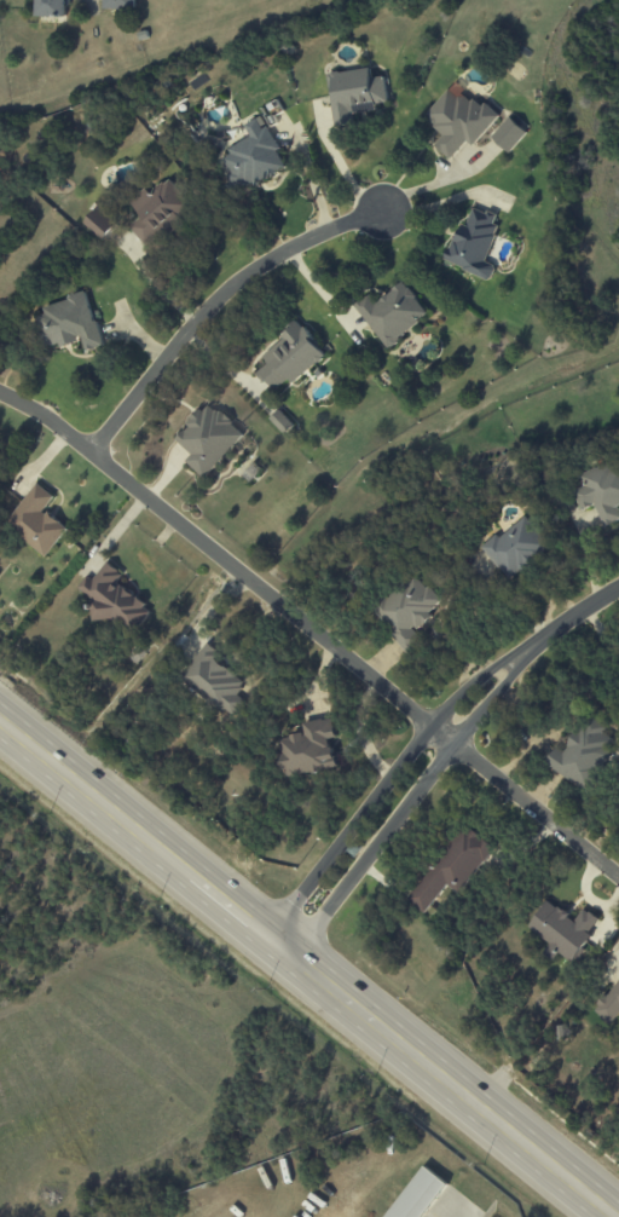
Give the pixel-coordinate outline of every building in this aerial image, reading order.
[(38,17),(68,18),(68,0),(38,0),(38,17)] [(134,10),(135,0),(103,0),(103,9),(134,10)] [(376,111),(376,104),(387,103),(384,77),(371,78),(370,68),(328,73),(333,126),(354,124),(353,113),(376,111)] [(499,116),(484,102),(479,107),(454,84),(424,116),(444,134),(434,145),(450,160),(466,141),(472,146),(499,116)] [(284,169),(275,152),(279,150),(263,116),(244,125),(251,139),(219,154),(237,192),(284,169)] [(508,153),(527,133),(509,117),(491,137),(508,153)] [(130,202),(142,216),(129,227),(147,248),(194,208),(168,178),(150,194),(145,189),(130,202)] [(445,261),(490,281),(496,267),(483,261),(501,220),(471,206),(445,261)] [(85,224),(103,240),(117,224),(98,208),(85,224)] [(386,348),(429,316),(403,282),(375,303),(369,294),(354,305),(386,348)] [(101,347),(89,295),(34,309),(44,349),(83,340),(85,351),(101,347)] [(325,358),(301,324),(260,353),(268,364),(257,371),(271,391),(289,379),(291,383),(325,358)] [(174,439),(190,455),(185,461),(202,478),(244,436),(209,402),(174,439)] [(283,433),(292,424),(279,410),(269,419),(283,433)] [(582,480),(585,488),(575,492),(582,510),(595,505),(604,527),(618,521),(618,514),(616,507),(618,505),(618,465),(582,480)] [(67,527),(43,511),(53,495),(35,483),(5,527),(49,556),(67,527)] [(551,545),(524,516),(499,539),(495,534),(480,548),(511,581),(551,545)] [(116,584),(123,574),(106,562),(93,581),(86,576),(77,589),(97,604),(90,615),(104,625),(108,618),(132,634),(150,607),(116,584)] [(406,655),(419,646),(408,629),(441,607),(418,574),(372,605),(406,655)] [(244,702),(235,694),(244,684),(216,659),(220,654),(208,643),(179,675),(222,714),(229,706),(235,712),(244,702)] [(607,752),(603,749),(611,736),(601,729),(603,726),(587,715),(563,752),(556,748),(545,764),(584,789),(607,752)] [(281,779),(337,768),(331,739),(336,738),(332,717),(301,724),(303,734),(278,739),(282,755),(276,756),(281,779)] [(459,895),(494,847),(463,824),(408,902),(425,914),(446,885),(459,895)] [(600,920),(583,909),(576,920),(547,901),(529,929),(550,943),(544,953),(554,959),(558,953),(573,963),(600,920)] [(618,1015),(618,1016),(618,979),(593,1013),(610,1025),(618,1015)] [(424,1166),(385,1216),(421,1216),(447,1184),(424,1166)]
